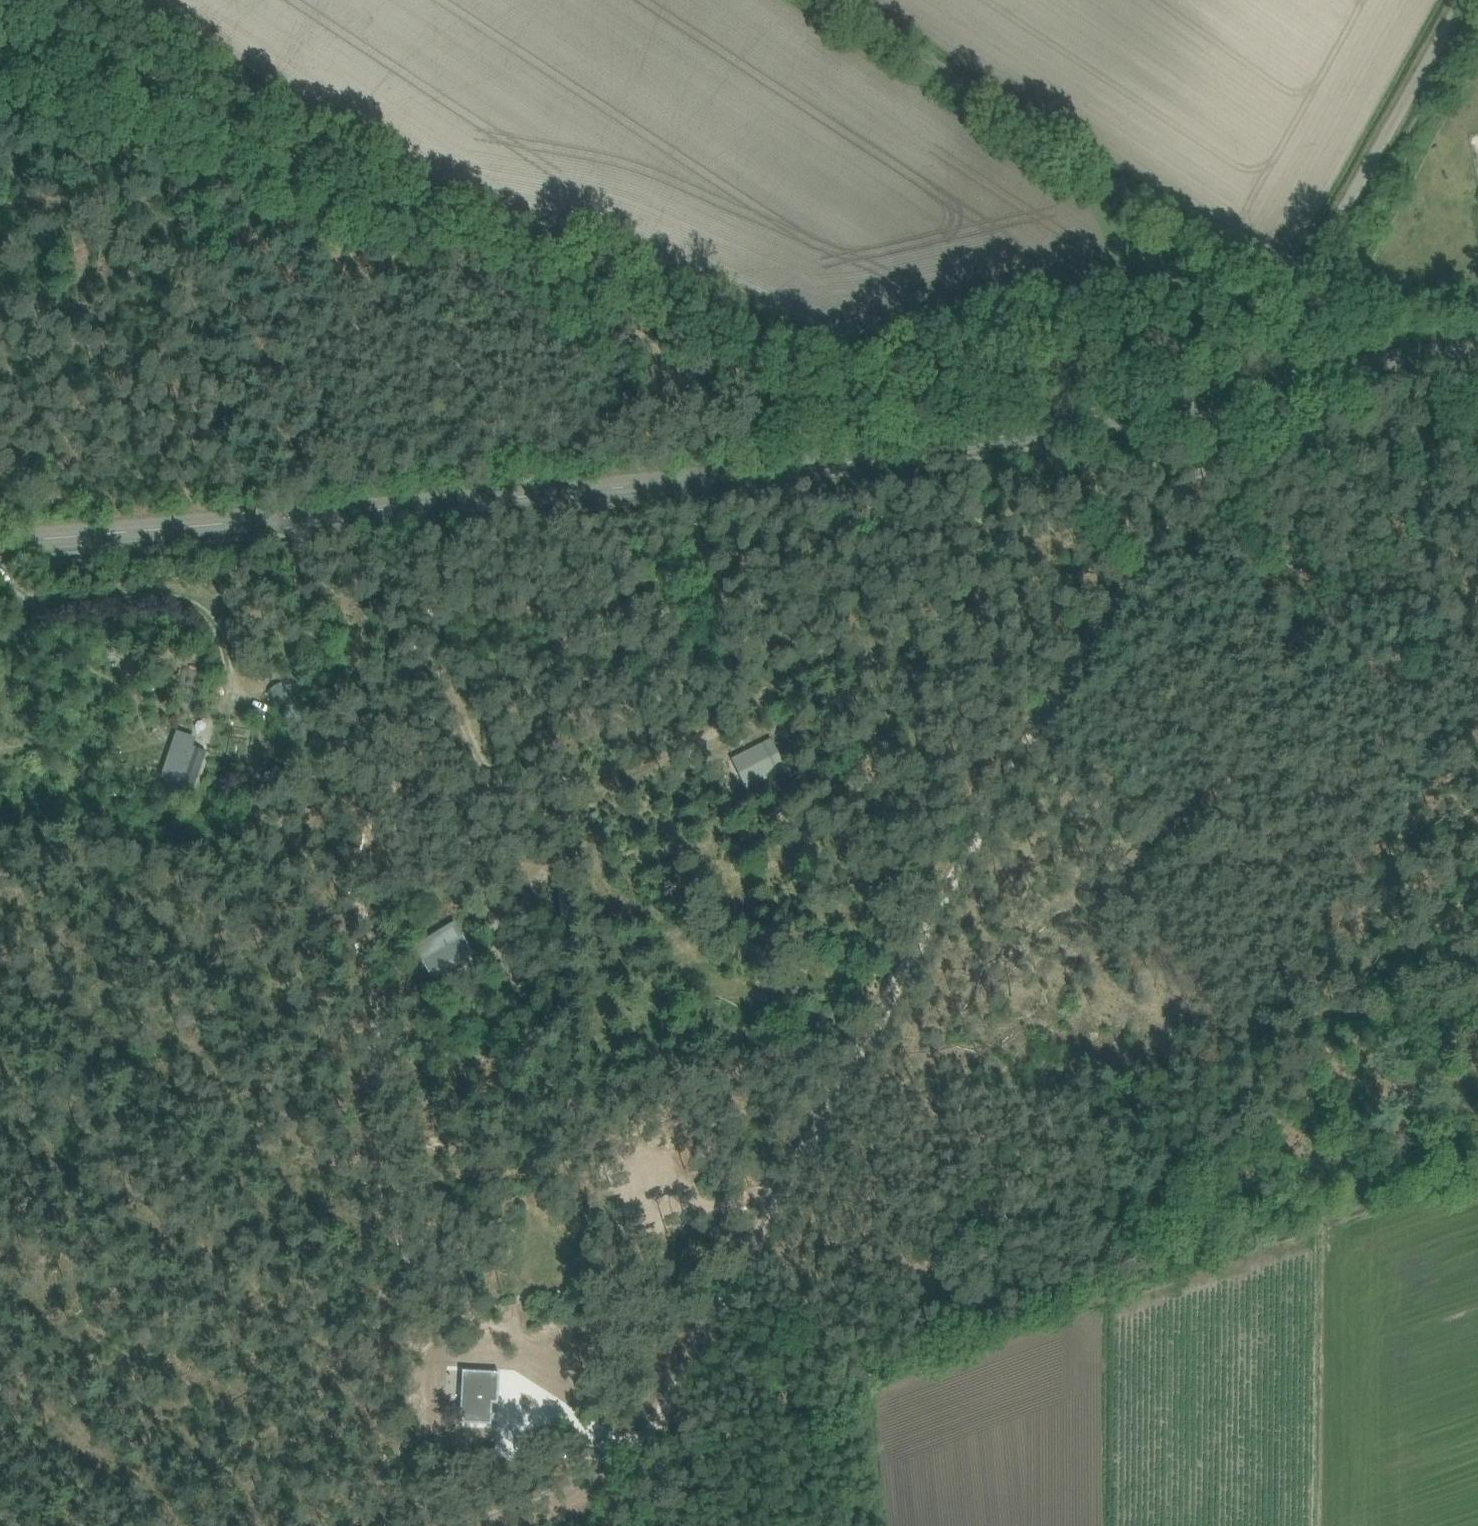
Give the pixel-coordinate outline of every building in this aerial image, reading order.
[(197,746),(195,745),(196,743),(176,736),(161,778),(181,785),(182,782),(194,787),(207,753),(196,749),(197,746)] [(733,759),(748,788),(787,769),(772,739),(733,759)] [(451,930),(419,948),(426,961),(458,943),(451,930)] [(464,1371),(461,1423),(492,1424),(493,1403),(499,1403),(500,1373),(464,1371)]
